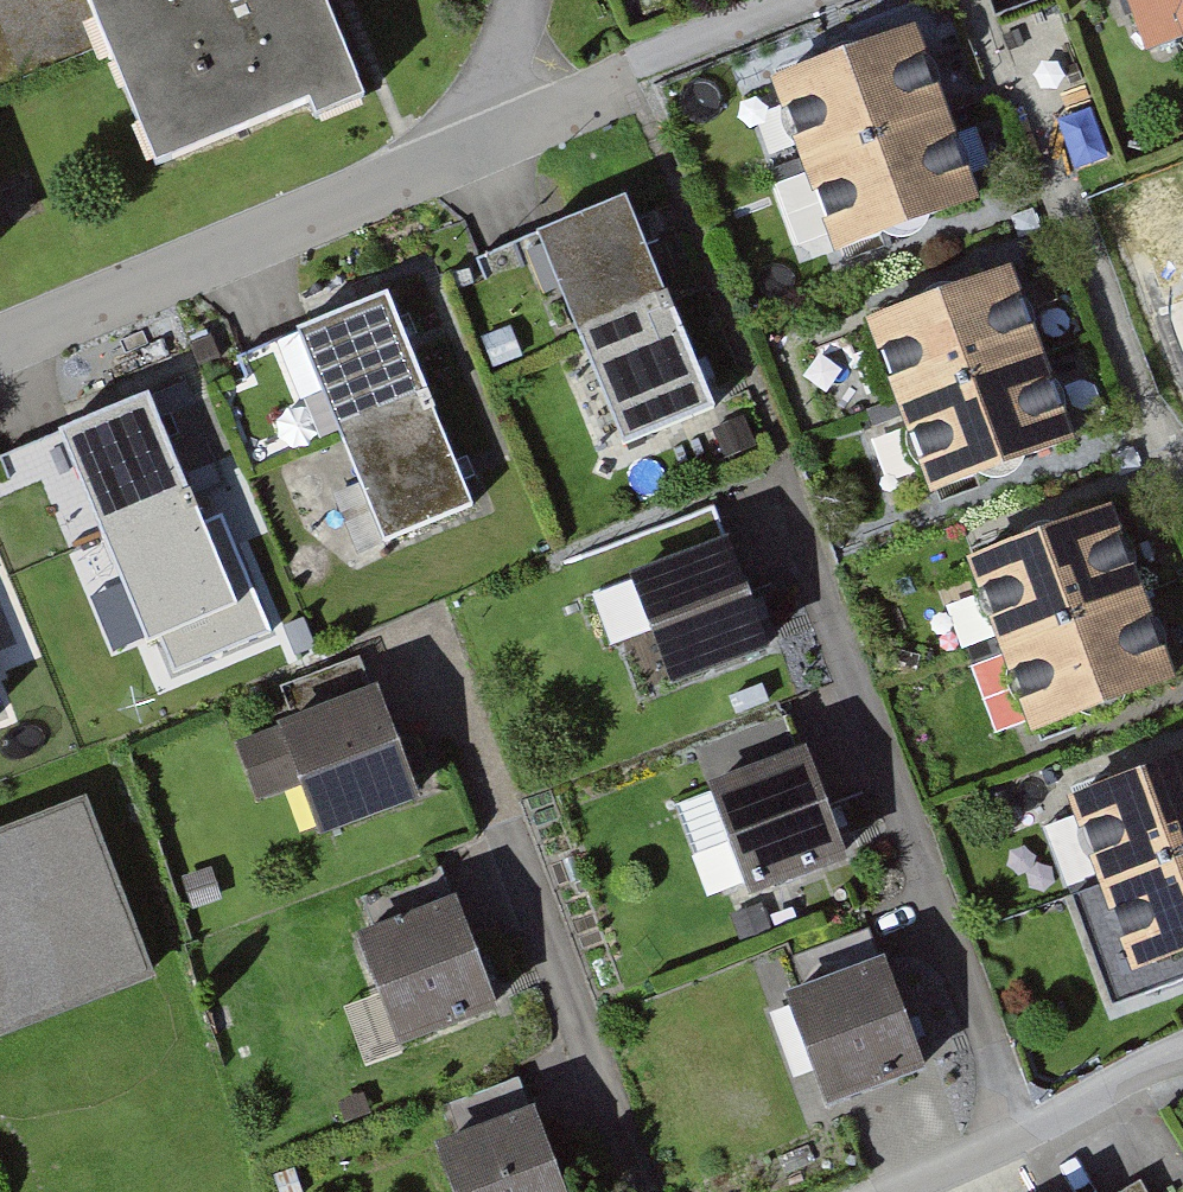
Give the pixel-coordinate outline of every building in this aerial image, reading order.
[(0,2),(0,86),(100,38),(86,5),(99,0),(9,0),(0,2)] [(161,160),(319,94),(326,110),(364,95),(324,0),(99,0),(86,5),(100,38),(108,64),(119,59),(161,160)] [(1122,86),(1182,65),(1182,0),(1091,0),(1122,86)] [(744,81),(785,189),(751,202),(778,274),(814,261),(962,206),(894,25),(744,81)] [(531,272),(599,448),(688,414),(685,395),(696,389),(687,366),(672,371),(626,265),(647,257),(632,230),(531,272)] [(907,495),(1051,442),(986,267),(842,319),(907,495)] [(321,529),(346,590),(466,545),(454,519),(467,511),(458,495),(444,500),(378,334),(288,368),(352,518),(321,529)] [(138,675),(220,641),(210,617),(226,610),(216,587),(204,592),(136,431),(50,467),(138,675)] [(1004,736),(1153,682),(1087,504),(941,557),(982,668),(950,680),(970,737),(1000,726),(1004,736)] [(603,579),(645,693),(745,656),(702,542),(603,579)] [(274,827),(295,878),(408,833),(366,726),(265,767),(287,822),(274,827)] [(1103,974),(1182,943),(1182,747),(1182,746),(1046,799),(1087,904),(1054,917),(1077,974),(1100,965),(1103,974)] [(680,787),(723,896),(826,856),(783,747),(680,787)] [(139,1009),(75,837),(0,864),(0,1060),(139,1009)] [(345,967),(385,1079),(490,1042),(450,930),(345,967)] [(756,991),(798,1106),(902,1068),(853,937),(772,967),(778,983),(756,991)] [(426,1191),(538,1191),(520,1143),(421,1178),(426,1191)] [(1152,1179),(1118,1191),(1156,1191),(1152,1179)]
